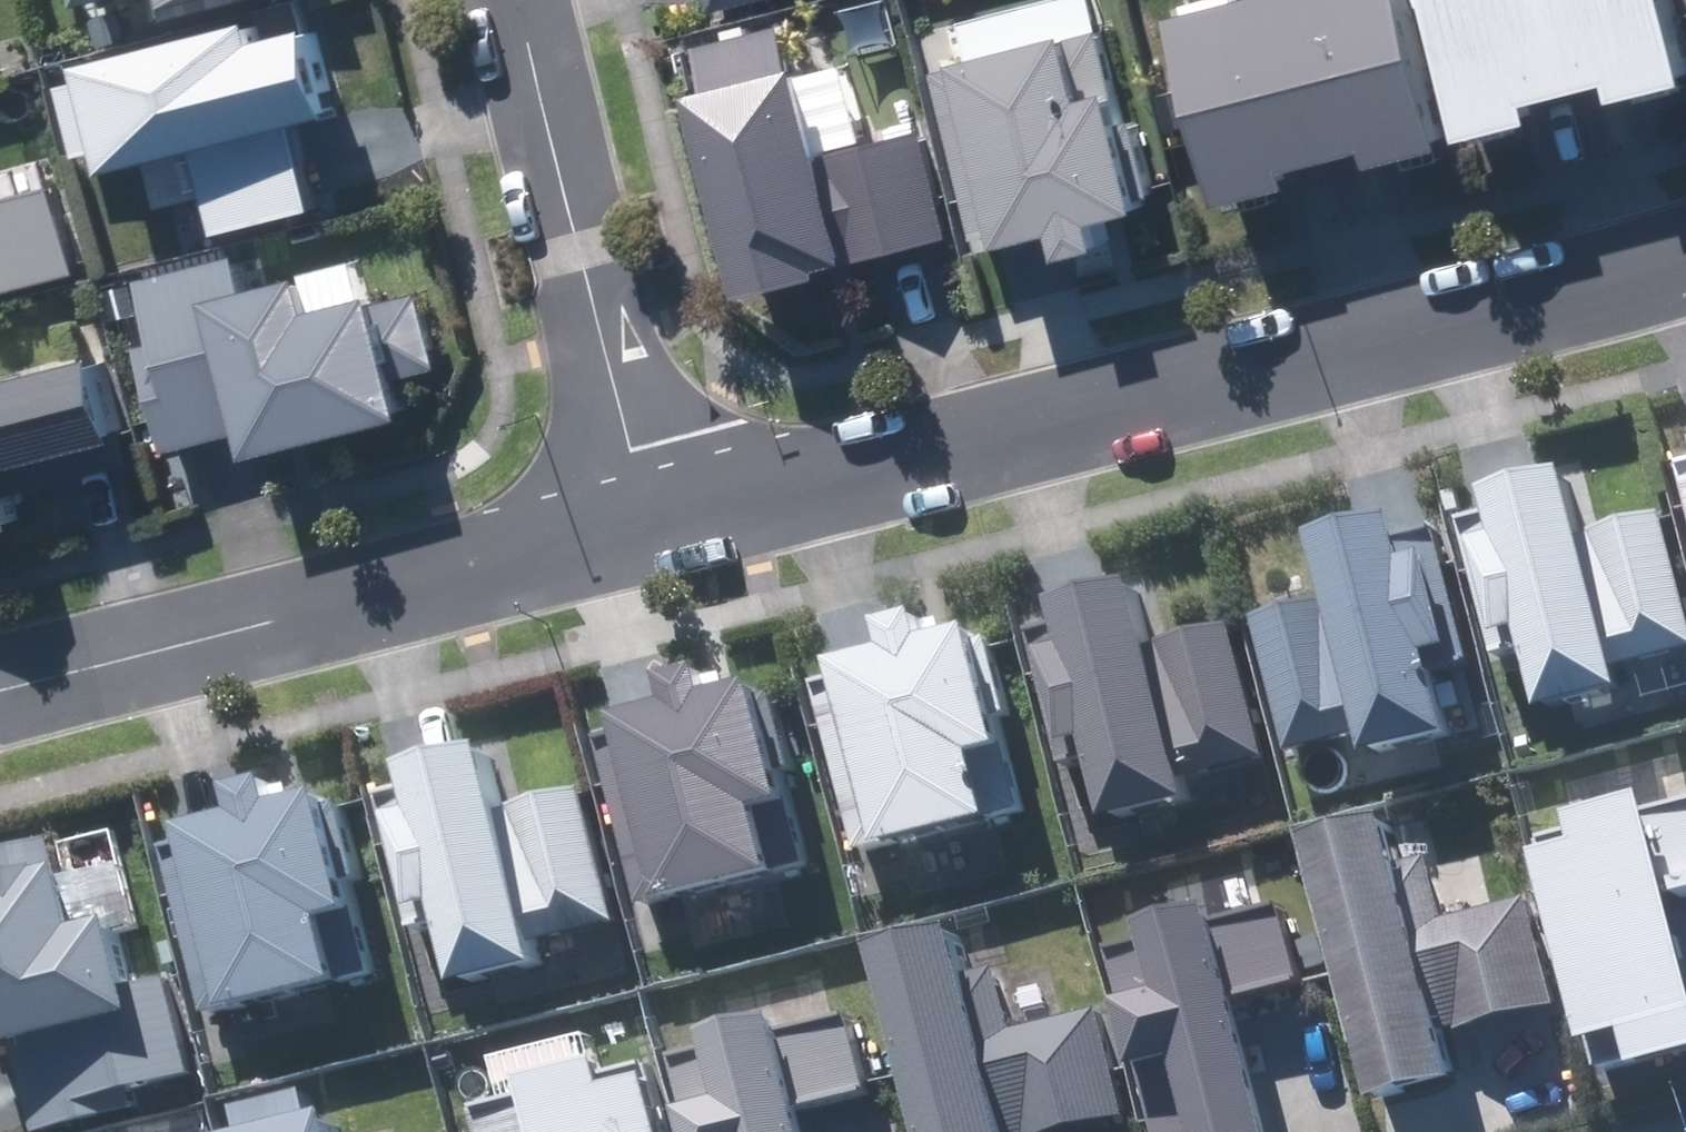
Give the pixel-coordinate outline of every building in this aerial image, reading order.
[(713,9),(748,0),(710,0),(713,9)] [(918,30),(973,251),(1144,209),(1092,0),(1040,0),(918,30)] [(1268,0),(1240,0),(1157,22),(1208,208),(1279,189),(1274,174),(1313,164),(1268,0)] [(1313,164),(1354,153),(1358,168),(1429,149),(1389,0),(1268,0),(1313,164)] [(1534,0),(1418,0),(1452,142),(1523,125),(1519,109),(1558,100),(1534,0)] [(1558,100),(1600,90),(1604,105),(1675,88),(1653,0),(1534,0),(1558,100)] [(263,17),(94,60),(121,167),(343,111),(321,27),(269,40),(263,17)] [(691,49),(750,289),(955,240),(927,126),(869,140),(851,64),(812,73),(799,22),(691,49)] [(307,135),(206,160),(224,231),(325,205),(307,135)] [(67,275),(46,191),(0,202),(0,292),(67,275)] [(144,347),(131,351),(158,455),(206,443),(226,438),(233,463),(390,422),(380,384),(432,370),(412,292),(360,306),(357,297),(293,313),(286,284),(235,297),(224,253),(126,279),(144,347)] [(80,454),(97,449),(77,365),(0,384),(0,473),(80,454)] [(1668,519),(1590,539),(1575,481),(1495,502),(1502,530),(1471,538),(1503,661),(1533,653),(1551,719),(1630,698),(1624,675),(1685,659),(1685,588),(1668,519)] [(1337,603),(1258,623),(1294,759),(1373,739),(1379,763),(1459,742),(1441,676),(1472,668),(1438,537),(1408,545),(1403,525),(1322,546),(1337,603)] [(1271,764),(1237,633),(1158,653),(1142,592),(1063,612),(1070,640),(1038,648),(1070,771),(1101,763),(1118,829),(1198,808),(1192,784),(1271,764)] [(846,683),(820,690),(863,855),(888,849),(889,854),(1001,826),(999,821),(1028,814),(1004,722),(1014,720),(995,646),(983,649),(980,639),(952,646),(947,626),(932,630),(930,622),(892,632),(898,658),(843,671),(846,683)] [(630,737),(603,744),(646,910),(672,903),(673,908),(784,880),(783,876),(812,868),(788,777),(798,774),(779,700),(767,703),(764,693),(736,700),(731,681),(716,684),(714,676),(676,686),(682,712),(627,725),(630,737)] [(625,929),(589,793),(511,813),(496,756),(416,776),(424,804),(392,812),(424,935),(455,928),(472,993),(552,973),(545,949),(625,929)] [(197,847),(171,854),(213,1019),(239,1013),(240,1018),(352,990),(350,985),(379,978),(355,887),(365,884),(346,810),(334,813),(331,803),(303,810),(298,790),(283,794),(281,786),(243,796),(249,822),(194,835),(197,847)] [(1581,829),(1588,855),(1547,864),(1592,1051),(1636,1040),(1644,1073),(1685,1063),(1685,926),(1678,892),(1685,890),(1685,804),(1581,829)] [(1410,822),(1318,844),(1383,1111),(1477,1088),(1465,1037),(1560,1014),(1534,905),(1435,928),(1410,822)] [(200,1077),(177,987),(144,996),(127,932),(95,940),(78,877),(71,878),(62,844),(0,860),(0,1061),(21,1055),(42,1131),(73,1131),(144,1113),(139,1093),(200,1077)] [(1131,995),(1148,1061),(1186,1051),(1206,1131),(1281,1131),(1244,990),(1309,974),(1289,897),(1226,913),(1222,899),(1153,916),(1170,985),(1131,995)] [(881,955),(927,1131),(1094,1131),(1130,1123),(1102,1013),(1017,1035),(1001,973),(975,980),(963,934),(881,955)] [(697,1124),(699,1131),(814,1131),(810,1120),(874,1103),(855,1027),(792,1043),(788,1029),(719,1046),(736,1114),(697,1124)] [(658,1073),(619,1083),(616,1071),(543,1090),(546,1098),(480,1115),(485,1131),(674,1131),(658,1073)] [(349,1122),(325,1128),(318,1100),(249,1116),(253,1131),(351,1131),(349,1122)]
